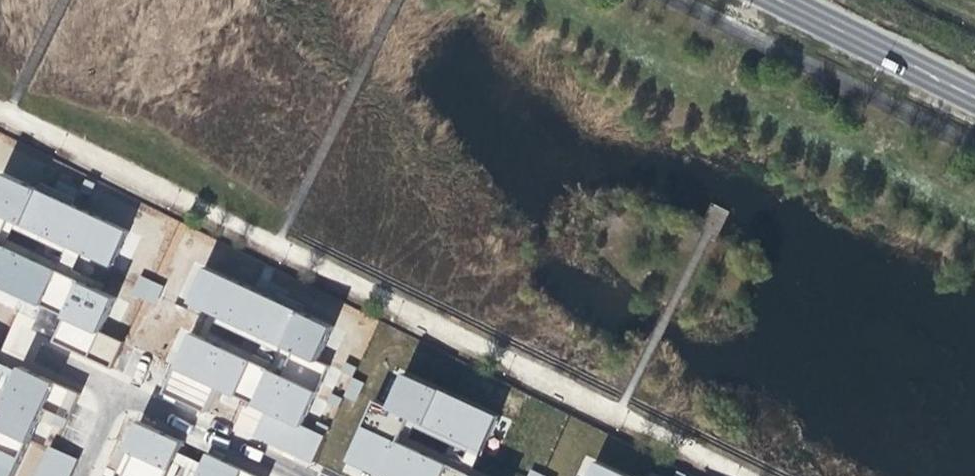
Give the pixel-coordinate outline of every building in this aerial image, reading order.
[(4,175),(0,183),(0,240),(9,220),(80,253),(112,268),(128,233),(72,207),(38,191),(4,175)] [(41,185),(38,191),(72,207),(75,201),(41,185)] [(94,290),(97,283),(71,272),(80,253),(9,220),(0,240),(0,246),(57,273),(41,307),(53,313),(68,278),(94,290)] [(41,307),(57,273),(0,246),(0,288),(41,307)] [(197,266),(181,301),(205,312),(286,349),(258,409),(247,435),(305,461),(317,434),(294,424),(321,364),(310,359),(325,325),(294,311),(268,298),(197,266)] [(153,305),(163,286),(140,274),(130,294),(153,305)] [(101,333),(116,300),(94,290),(68,278),(53,313),(65,319),(53,344),(111,370),(123,344),(101,333)] [(268,298),(294,311),(297,304),(270,292),(268,298)] [(197,331),(194,337),(263,369),(247,404),(258,409),(286,349),(205,312),(202,319),(270,350),(264,362),(197,331)] [(194,337),(183,332),(155,392),(197,412),(209,386),(247,404),(263,369),(194,337)] [(0,364),(0,374),(9,378),(0,397),(0,415),(19,373),(0,364)] [(45,409),(69,419),(81,393),(23,366),(19,373),(0,415),(0,475),(14,475),(45,409)] [(398,373),(382,407),(369,401),(340,462),(372,475),(449,475),(451,470),(392,443),(403,418),(474,451),(506,466),(522,431),(467,405),(432,389),(398,373)] [(435,382),(432,389),(467,405),(470,398),(435,382)] [(464,475),(480,475),(465,469),(474,451),(403,418),(392,443),(451,470),(449,475),(462,475),(464,475)] [(171,452),(177,440),(133,420),(120,448),(128,452),(117,475),(160,475),(171,452)] [(77,460),(47,445),(32,475),(69,475),(77,460)] [(171,452),(160,475),(168,475),(174,464),(186,469),(183,475),(191,475),(196,463),(171,452)] [(202,452),(196,463),(191,475),(253,475),(202,452)] [(583,475),(623,475),(590,461),(583,475)]
